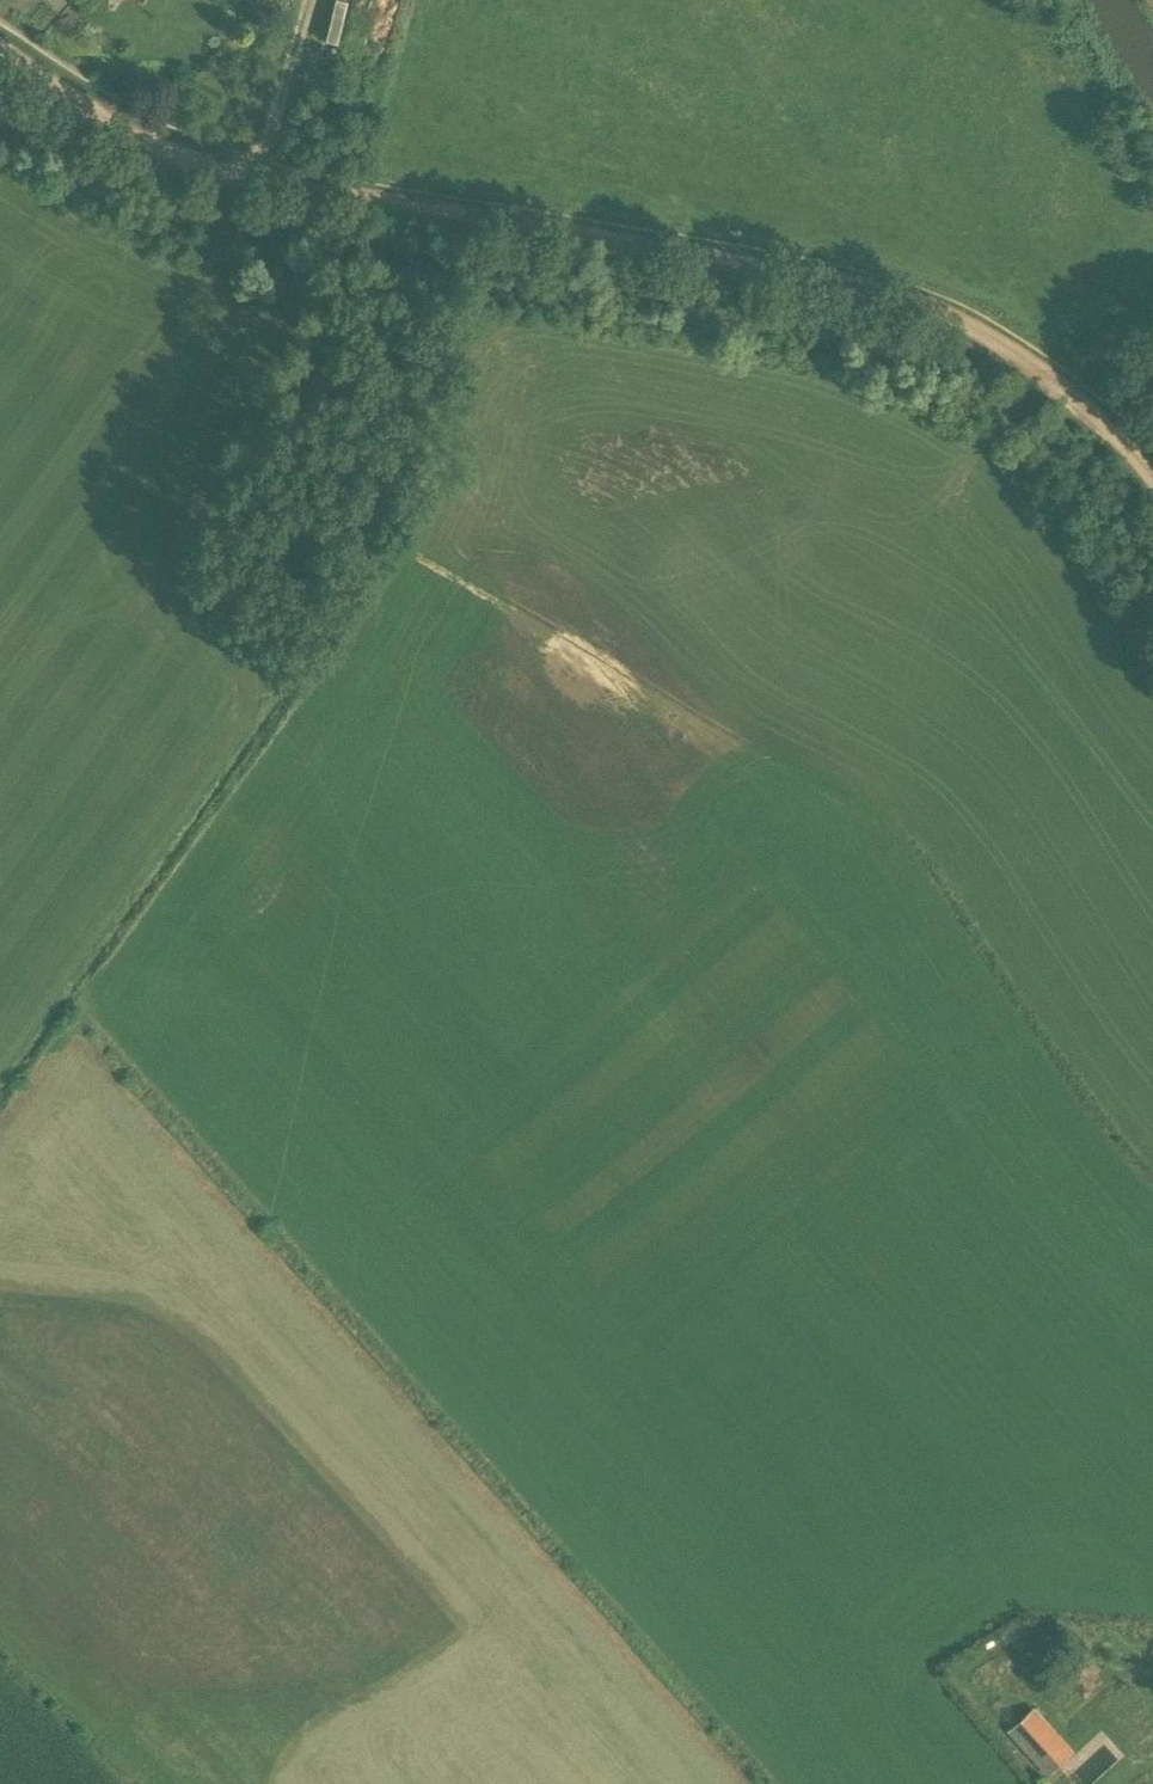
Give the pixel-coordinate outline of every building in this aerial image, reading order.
[(369,29),(375,4),(358,0),(339,0),(331,37),(351,42),(354,25),(369,29)] [(1007,1731),(1046,1775),(1073,1751),(1034,1707),(1007,1731)]
